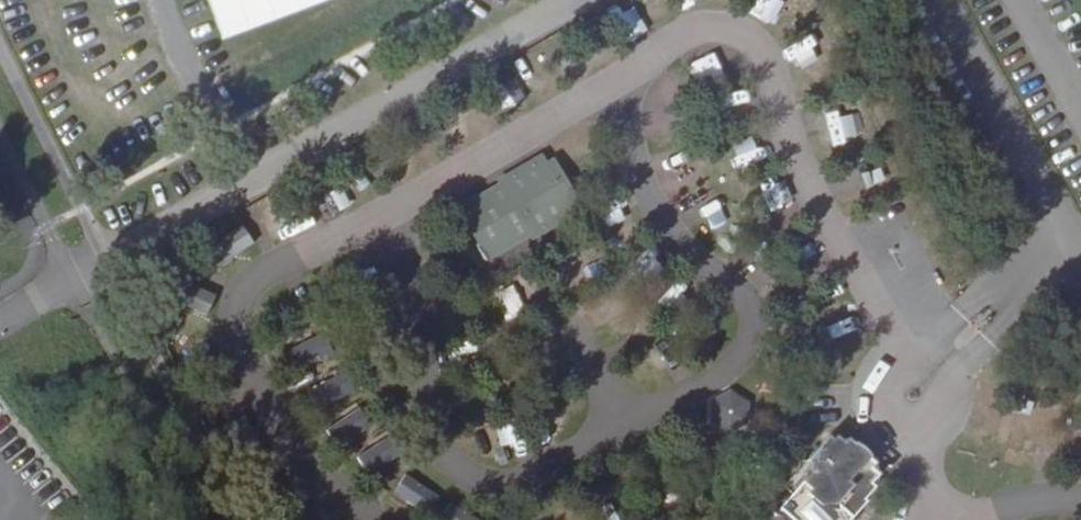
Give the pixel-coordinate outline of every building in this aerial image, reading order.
[(749,117),(748,94),(715,95),(716,118),(749,117)] [(808,127),(810,143),(846,137),(843,121),(808,127)] [(666,156),(674,173),(696,163),(688,146),(666,156)] [(467,203),(473,219),(485,244),(489,245),(497,257),(538,235),(577,214),(562,192),(570,188),(561,174),(555,178),(543,156),(505,177),(507,181),(467,203)] [(215,267),(251,242),(236,222),(200,247),(215,267)] [(203,315),(212,294),(189,284),(180,305),(203,315)] [(731,394),(713,403),(713,423),(729,434),(747,425),(748,404),(731,394)] [(327,423),(338,441),(365,424),(354,407),(327,423)] [(809,462),(812,466),(810,470),(812,473),(781,510),(793,519),(854,519),(853,519),(870,502),(867,499),(879,487),(874,483),(882,475),(874,469),(878,464),(856,443),(854,444),(850,439),(846,443),(838,436),(834,441),(830,437),(809,462)] [(401,472),(388,491),(423,516),(437,497),(401,472)] [(434,519),(467,519),(469,518),(449,501),(432,519),(434,519)]
